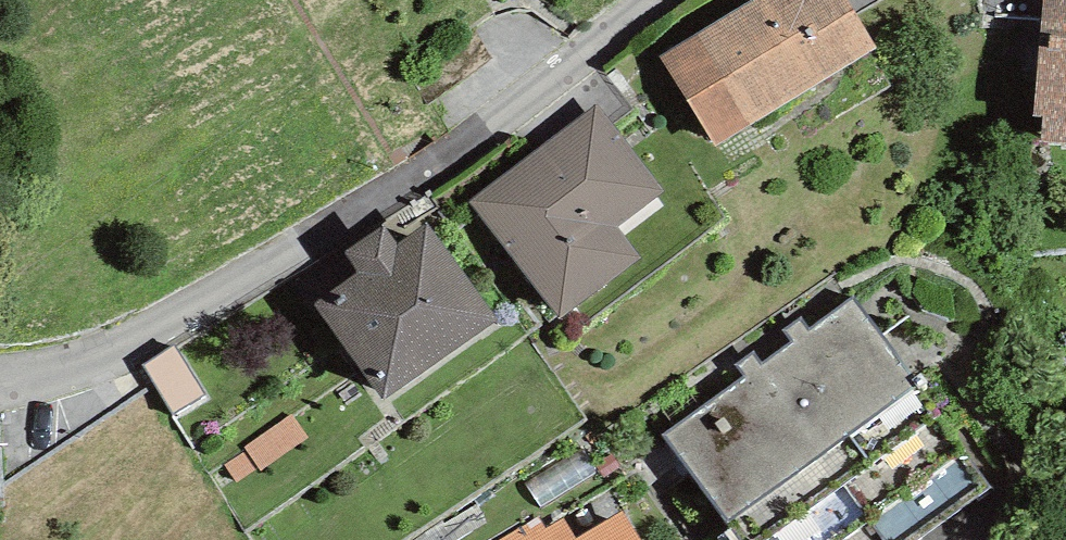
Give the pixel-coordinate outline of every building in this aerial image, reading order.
[(847,0),(750,0),(659,56),(716,147),(877,48),(847,0)] [(1035,114),(1042,115),(1040,144),(1065,146),(1065,0),(1044,0),(1035,114)] [(663,192),(596,104),(469,201),(560,319),(640,258),(617,227),(663,192)] [(382,400),(496,322),(428,223),(397,244),(385,226),(345,253),(359,274),(315,304),(382,400)] [(662,434),(740,539),(914,539),(985,488),(852,298),(662,434)] [(174,347),(144,366),(174,413),(204,394),(174,347)] [(307,439),(292,416),(245,448),(260,471),(307,439)] [(622,511),(577,537),(566,518),(545,530),(537,517),(498,539),(639,539),(622,511)]
